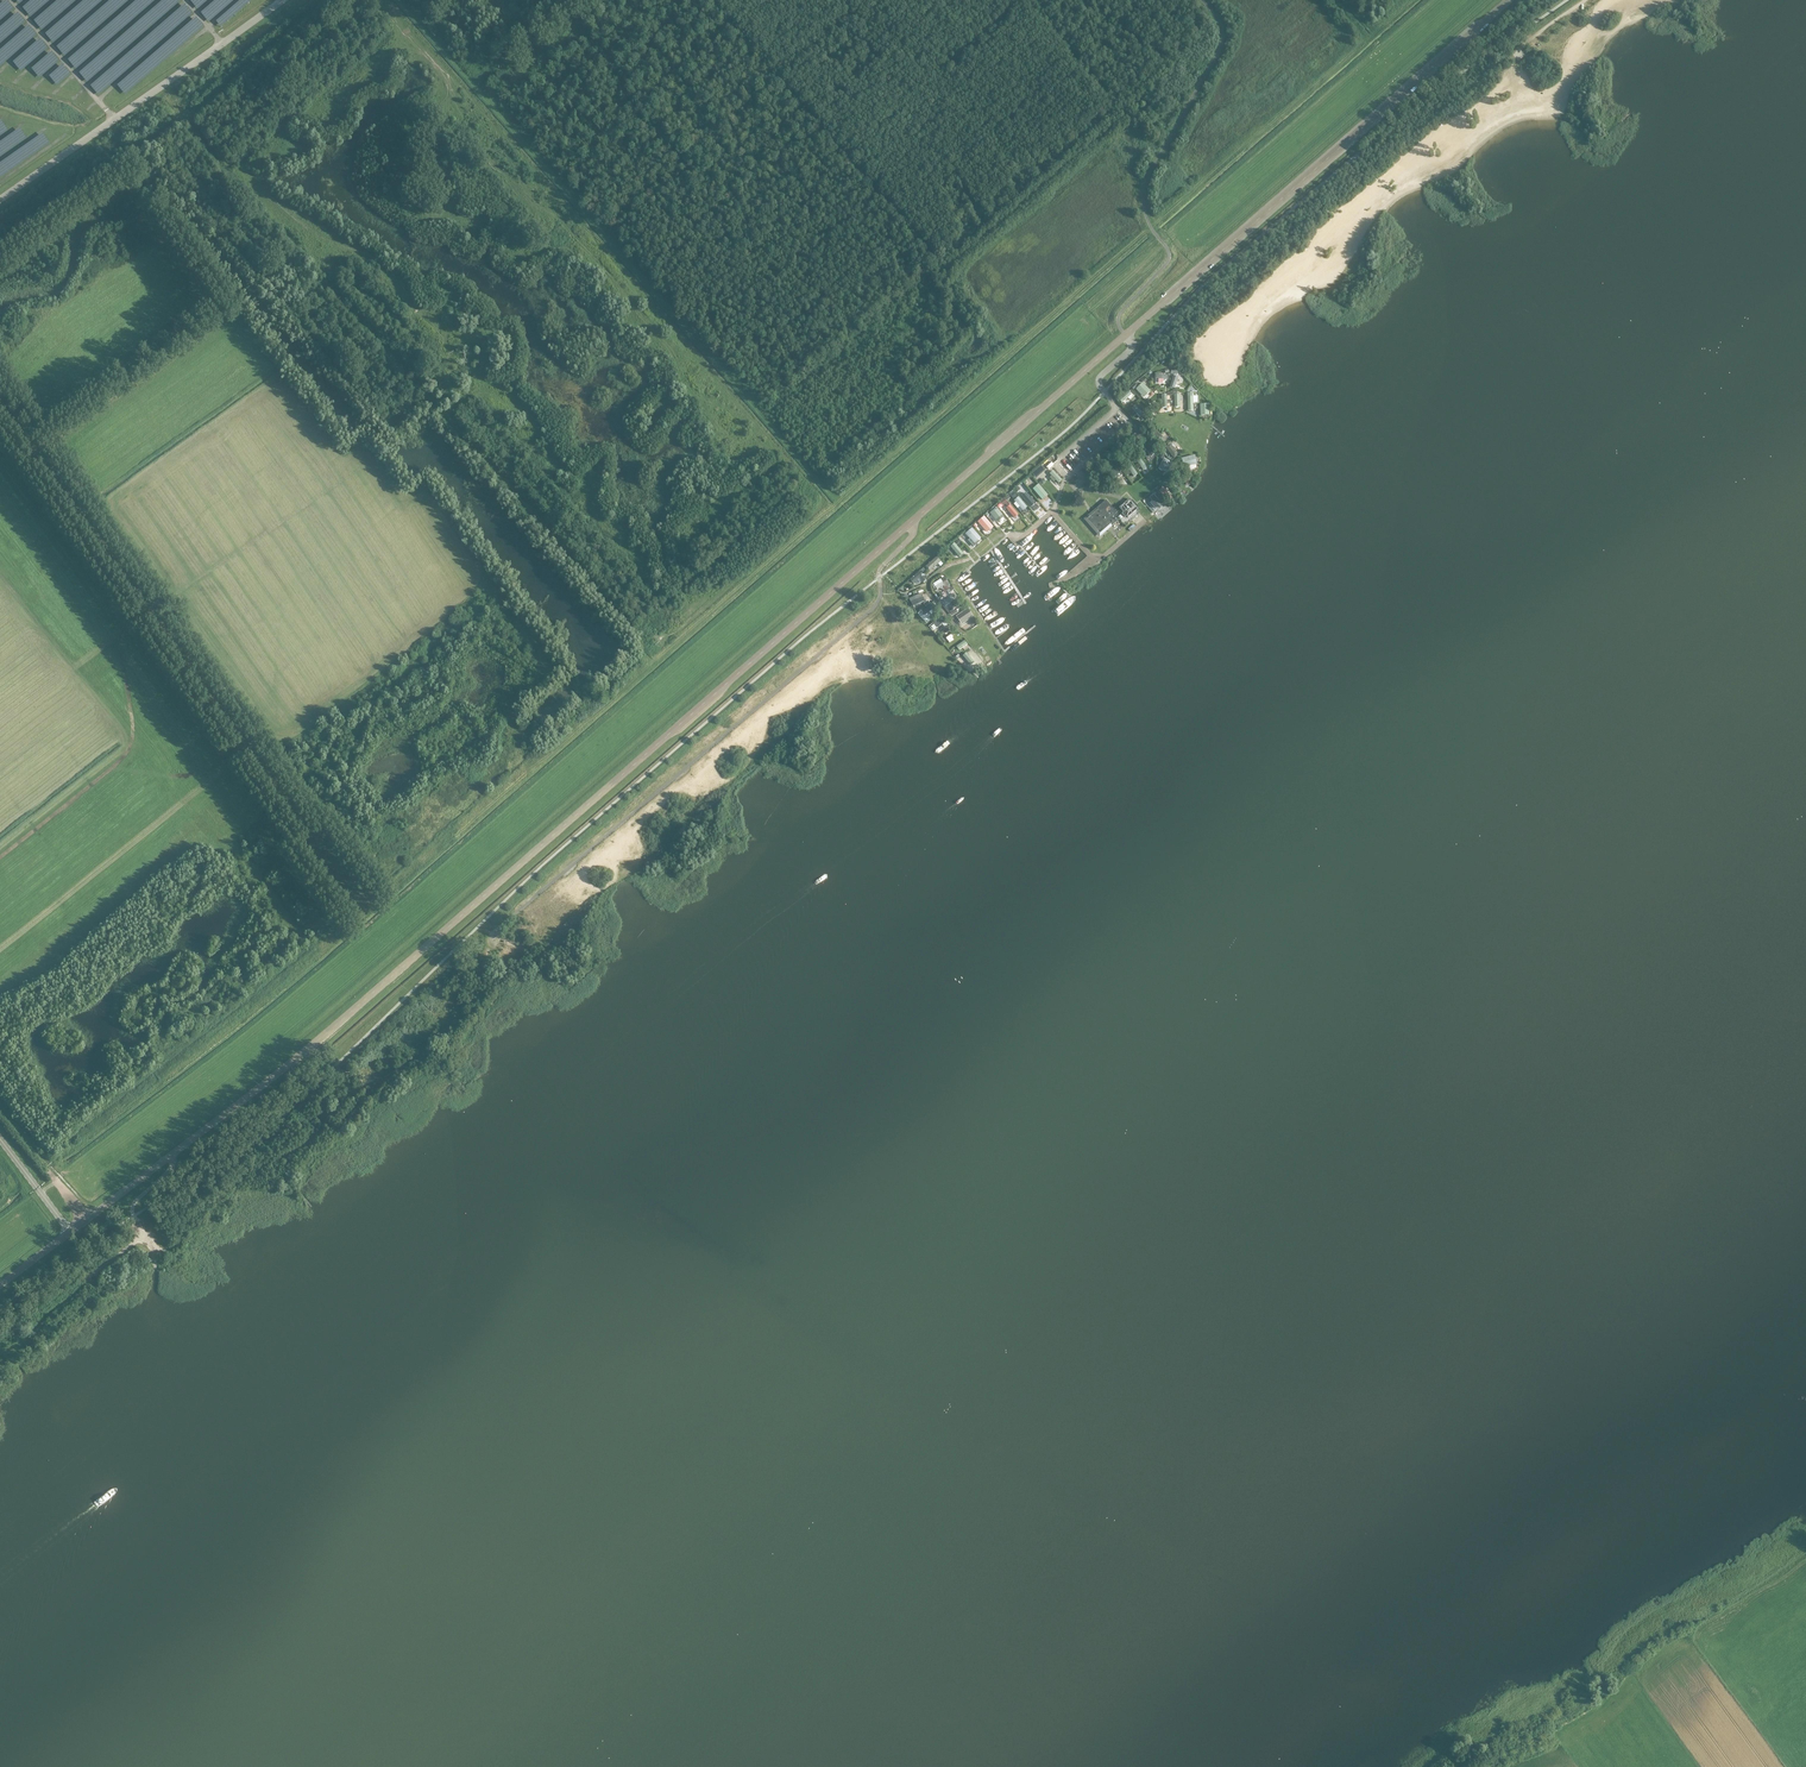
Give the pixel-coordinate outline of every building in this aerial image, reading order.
[(1522,55),(1518,58),(1523,62),(1529,56),(1523,50),(1520,54),(1522,55)] [(137,66),(139,74),(146,72),(145,64),(137,66)] [(1156,383),(1168,384),(1168,375),(1156,375),(1156,383)] [(1178,376),(1174,375),(1170,387),(1175,388),(1178,376)] [(1136,389),(1145,397),(1151,392),(1142,383),(1136,389)] [(1122,403),(1131,395),(1128,391),(1119,399),(1122,403)] [(1137,404),(1133,408),(1142,418),(1146,414),(1137,404)] [(1200,405),(1200,415),(1202,415),(1203,415),(1205,415),(1205,414),(1208,411),(1209,411),(1209,404),(1200,405)] [(1161,442),(1164,439),(1158,431),(1154,434),(1154,433),(1149,437),(1152,440),(1157,437),(1161,442)] [(1155,454),(1148,444),(1144,446),(1151,457),(1155,454)] [(1166,448),(1169,451),(1174,458),(1178,455),(1170,444),(1166,448)] [(1195,456),(1182,459),(1184,467),(1196,464),(1195,456)] [(1136,460),(1143,470),(1147,468),(1140,457),(1136,460)] [(1126,465),(1134,477),(1138,474),(1130,462),(1126,465)] [(1045,470),(1042,466),(1033,474),(1036,478),(1039,476),(1045,470)] [(1058,483),(1063,479),(1054,469),(1049,473),(1052,476),(1050,477),(1054,482),(1056,480),(1058,483)] [(1110,474),(1112,477),(1120,472),(1118,469),(1110,474)] [(1038,484),(1033,489),(1042,499),(1047,495),(1038,484)] [(1023,494),(1031,503),(1032,503),(1034,502),(1035,500),(1027,491),(1023,494)] [(1167,500),(1170,498),(1164,491),(1161,493),(1167,500)] [(1148,496),(1157,507),(1161,504),(1152,493),(1148,496)] [(1026,508),(1027,507),(1019,497),(1014,501),(1022,511),(1024,509),(1026,508)] [(1129,499),(1122,505),(1119,508),(1116,505),(1113,508),(1106,500),(1086,517),(1100,534),(1111,524),(1112,526),(1119,519),(1118,518),(1122,515),(1125,518),(1126,516),(1128,518),(1139,508),(1132,500),(1131,501),(1129,499)] [(1007,508),(1015,517),(1016,517),(1017,516),(1018,515),(1010,505),(1007,508)] [(990,512),(1000,525),(1007,519),(997,506),(990,512)] [(977,520),(988,533),(995,528),(984,515),(977,520)] [(973,540),(977,541),(978,541),(981,538),(972,528),(966,534),(972,541),(973,540)] [(951,547),(958,555),(961,551),(955,543),(951,547)] [(932,574),(944,564),(938,557),(926,567),(932,574)] [(241,566),(235,558),(228,563),(234,571),(241,566)] [(920,572),(911,580),(914,583),(919,578),(923,582),(927,578),(924,574),(923,575),(920,572)] [(912,603),(919,600),(920,601),(922,600),(922,599),(923,598),(921,594),(910,599),(912,603)] [(948,605),(953,601),(955,600),(953,596),(943,602),(946,606),(948,605)] [(933,603),(923,611),(925,614),(936,606),(933,603)] [(931,618),(940,610),(937,607),(928,614),(931,618)] [(960,620),(965,621),(973,616),(968,609),(957,617),(959,620),(960,620)] [(943,617),(934,624),(937,628),(946,621),(943,617)] [(120,633),(119,634),(124,641),(124,640),(127,643),(134,637),(131,634),(130,633),(129,631),(130,630),(131,631),(132,630),(126,623),(125,624),(128,627),(124,630),(124,631),(120,633)] [(106,647),(113,657),(114,656),(114,655),(115,655),(116,654),(117,653),(117,654),(117,653),(118,652),(120,651),(117,648),(120,646),(113,637),(111,638),(114,641),(113,641),(114,642),(113,642),(112,642),(112,643),(109,645),(107,646),(106,647)] [(951,641),(955,647),(961,643),(957,638),(951,641)] [(965,641),(957,646),(960,650),(967,644),(965,641)] [(93,659),(92,660),(96,666),(97,666),(99,669),(106,663),(104,660),(103,659),(102,657),(103,656),(103,657),(104,656),(99,649),(98,649),(98,650),(101,653),(96,656),(97,656),(93,659)] [(140,654),(139,655),(144,662),(145,662),(146,661),(147,660),(150,658),(151,658),(145,650),(141,653),(141,654),(140,654)] [(974,662),(966,653),(963,656),(971,665),(974,662)] [(137,657),(132,660),(138,667),(139,667),(138,667),(142,664),(143,664),(143,663),(144,663),(144,662),(139,655),(138,656),(137,657)] [(120,666),(119,667),(125,676),(126,675),(129,672),(129,673),(132,671),(131,670),(130,669),(131,669),(125,662),(121,665),(122,666),(121,666),(120,666)] [(71,678),(70,679),(75,685),(76,685),(78,688),(85,682),(82,679),(81,678),(82,678),(80,676),(82,675),(82,676),(83,675),(77,668),(76,668),(77,669),(79,672),(75,675),(75,676),(71,678)] [(115,670),(108,676),(110,679),(111,679),(111,680),(112,682),(111,683),(111,682),(110,683),(115,690),(117,690),(116,689),(114,686),(118,683),(118,682),(122,680),(123,679),(118,673),(117,673),(115,670)] [(92,686),(82,693),(83,694),(83,693),(84,694),(84,695),(85,696),(87,699),(88,700),(88,699),(89,700),(89,701),(86,703),(87,705),(96,698),(94,695),(97,692),(96,691),(95,690),(95,689),(95,690),(94,689),(94,688),(93,688),(93,687),(92,686)] [(41,694),(40,702),(41,702),(41,706),(50,707),(50,702),(50,701),(50,699),(52,699),(52,700),(53,700),(54,691),(53,691),(52,695),(47,695),(42,695),(41,694)] [(131,702),(128,705),(129,706),(130,707),(130,708),(131,709),(132,710),(133,712),(142,704),(141,704),(141,703),(140,701),(140,702),(137,699),(137,698),(136,697),(136,696),(139,694),(137,692),(128,699),(131,702)] [(103,700),(94,707),(95,708),(96,709),(97,710),(99,713),(100,714),(101,715),(100,715),(101,715),(98,718),(99,720),(108,712),(106,709),(109,707),(108,705),(107,705),(107,704),(106,704),(105,703),(106,703),(105,702),(104,701),(103,700)] [(19,711),(18,712),(22,718),(23,718),(25,721),(33,715),(30,712),(29,711),(28,709),(29,708),(29,709),(30,708),(25,701),(24,702),(27,705),(22,708),(23,709),(19,711)] [(59,710),(52,715),(53,716),(54,716),(54,717),(55,718),(55,719),(56,720),(56,719),(57,720),(56,721),(57,722),(58,721),(65,716),(66,715),(65,715),(63,711),(61,709),(60,709),(60,710),(59,710)] [(144,712),(138,717),(139,719),(139,718),(139,719),(140,720),(141,721),(141,722),(141,721),(142,722),(142,723),(143,724),(144,723),(150,718),(151,717),(150,716),(148,713),(146,711),(145,711),(144,712)] [(65,716),(58,721),(60,723),(61,724),(60,724),(64,728),(67,725),(66,725),(69,724),(70,723),(69,722),(67,719),(66,717),(66,718),(65,717),(65,716)] [(117,718),(110,723),(111,724),(113,727),(114,728),(115,729),(122,724),(121,723),(120,722),(117,718)] [(150,718),(144,723),(145,725),(146,726),(149,730),(152,727),(154,725),(154,726),(155,725),(155,724),(154,724),(152,721),(151,719),(150,718)] [(189,725),(187,726),(192,733),(193,732),(192,732),(193,731),(194,732),(195,731),(195,730),(198,728),(199,727),(198,726),(196,724),(194,721),(190,724),(189,725)] [(20,724),(9,727),(9,729),(13,728),(13,729),(14,730),(14,731),(15,735),(15,736),(16,737),(15,738),(16,738),(27,736),(26,734),(26,733),(26,732),(26,731),(26,730),(25,730),(25,729),(25,727),(21,728),(20,724)] [(122,724),(115,729),(115,730),(116,730),(116,731),(117,732),(120,735),(119,735),(120,736),(127,730),(124,726),(123,725),(122,724)] [(184,727),(180,730),(185,737),(186,738),(186,739),(189,737),(189,736),(192,734),(193,734),(192,733),(187,726),(187,725),(185,726),(184,727)] [(167,742),(166,743),(168,752),(169,751),(168,747),(173,746),(173,745),(177,744),(178,744),(179,744),(177,736),(176,737),(175,733),(167,735),(168,739),(168,740),(168,742),(167,743),(167,742)] [(82,745),(78,746),(78,748),(78,749),(78,750),(79,750),(79,751),(79,752),(79,753),(80,755),(91,752),(91,751),(90,751),(90,750),(90,748),(89,745),(89,744),(88,743),(89,743),(89,742),(92,741),(92,739),(81,741),(82,745)] [(123,740),(114,742),(115,743),(119,742),(121,747),(122,752),(122,753),(130,751),(129,750),(133,749),(131,741),(127,742),(126,742),(124,743),(123,741),(124,741),(123,740)] [(27,741),(20,743),(21,745),(22,746),(21,746),(22,748),(22,749),(22,750),(23,750),(24,755),(24,757),(32,755),(30,748),(29,746),(30,746),(29,745),(28,745),(27,741)] [(24,757),(23,757),(23,758),(24,762),(25,765),(27,764),(27,765),(35,763),(35,761),(34,761),(34,760),(34,759),(34,758),(34,757),(33,757),(33,756),(33,755),(32,755),(24,757)] [(135,756),(126,758),(126,759),(127,763),(127,764),(128,765),(127,765),(128,766),(136,764),(136,762),(136,761),(135,756)] [(205,756),(196,757),(196,758),(201,758),(201,763),(202,768),(201,768),(202,769),(209,769),(209,768),(213,767),(212,758),(208,759),(207,759),(205,759),(205,757),(205,756)] [(92,760),(83,762),(84,767),(85,767),(85,768),(85,769),(94,767),(93,765),(93,764),(92,760)] [(136,764),(128,766),(128,768),(128,769),(129,773),(138,771),(137,766),(137,765),(136,764)] [(94,767),(85,769),(85,771),(86,771),(86,772),(87,777),(96,775),(96,774),(95,774),(94,770),(95,770),(94,769),(94,768),(94,767)] [(151,770),(147,771),(149,780),(153,779),(153,778),(154,778),(155,778),(157,778),(157,779),(157,781),(166,779),(165,777),(161,778),(160,773),(159,773),(158,769),(159,769),(158,767),(151,769),(151,770)] [(224,772),(222,773),(223,774),(229,780),(229,781),(230,780),(233,777),(233,778),(236,775),(235,775),(234,774),(229,768),(227,769),(227,770),(226,769),(226,770),(225,771),(224,771),(225,771),(224,772)] [(31,769),(22,771),(22,773),(27,772),(28,777),(29,781),(29,783),(37,781),(37,780),(40,779),(38,770),(34,771),(33,772),(31,772),(30,771),(31,770),(31,769)] [(216,782),(213,784),(218,790),(220,788),(219,788),(220,787),(221,787),(222,786),(221,786),(222,785),(223,785),(224,784),(227,781),(228,781),(229,780),(223,774),(217,779),(218,779),(216,780),(215,781),(216,782)] [(95,781),(89,786),(92,790),(93,791),(92,791),(94,793),(102,786),(101,785),(99,782),(97,780),(96,780),(95,781)] [(164,786),(157,791),(158,792),(159,793),(159,794),(159,793),(160,794),(160,795),(161,795),(161,796),(162,797),(163,797),(170,792),(171,791),(170,790),(167,787),(166,784),(165,785),(164,786)] [(35,786),(24,788),(25,791),(28,790),(29,790),(29,792),(29,793),(29,792),(30,796),(30,798),(31,798),(31,799),(31,800),(42,797),(42,795),(41,794),(41,792),(40,791),(41,791),(40,789),(36,790),(35,786)] [(202,795),(201,796),(208,805),(209,804),(210,803),(211,802),(214,799),(215,799),(216,798),(219,801),(221,799),(213,790),(210,793),(207,790),(206,791),(205,792),(204,792),(205,793),(204,793),(203,793),(203,794),(202,795)] [(170,792),(163,797),(164,798),(165,798),(165,799),(168,803),(171,801),(173,799),(175,798),(174,797),(174,798),(171,794),(172,794),(171,793),(170,793),(170,792)] [(99,794),(93,799),(94,801),(94,802),(95,802),(96,803),(95,803),(96,804),(97,805),(98,806),(98,805),(105,800),(106,800),(105,799),(103,796),(101,793),(100,794),(99,795),(99,794)] [(105,800),(98,805),(100,807),(101,808),(104,812),(107,810),(109,808),(110,807),(109,806),(107,803),(106,802),(105,801),(105,800)] [(34,806),(34,807),(34,810),(35,810),(35,814),(35,815),(37,814),(45,812),(46,812),(45,811),(45,810),(45,809),(44,804),(36,806),(35,807),(34,806)] [(81,808),(79,809),(86,817),(87,816),(86,816),(90,814),(92,812),(92,811),(91,810),(86,804),(82,807),(81,808)] [(188,805),(181,810),(184,813),(185,814),(184,814),(186,816),(184,817),(183,817),(189,825),(190,824),(189,824),(187,820),(191,817),(195,814),(196,813),(191,807),(190,808),(188,805)] [(121,810),(114,815),(117,819),(118,820),(119,822),(128,815),(127,815),(124,812),(125,811),(123,809),(122,810),(121,810)] [(70,819),(67,821),(74,830),(76,829),(74,826),(74,825),(75,824),(75,825),(76,824),(79,822),(80,821),(81,820),(82,819),(75,810),(73,811),(74,811),(73,812),(72,812),(72,813),(71,813),(70,814),(71,814),(70,815),(69,814),(68,815),(70,819)] [(45,812),(37,814),(37,815),(37,816),(37,818),(38,818),(39,821),(38,821),(39,823),(40,822),(43,822),(47,821),(45,816),(45,815),(45,812)] [(167,822),(166,823),(173,832),(174,831),(176,830),(179,827),(179,828),(179,827),(180,826),(181,826),(183,829),(185,828),(178,819),(175,821),(173,818),(171,819),(170,820),(169,821),(168,821),(167,822)] [(129,820),(122,825),(125,830),(125,829),(126,830),(126,831),(127,832),(134,826),(133,826),(133,825),(132,824),(130,821),(129,820)] [(134,826),(127,832),(128,833),(129,834),(128,834),(132,838),(139,832),(138,832),(136,829),(135,828),(134,827),(134,826)] [(52,828),(43,835),(45,837),(48,834),(48,835),(49,836),(50,836),(52,839),(53,840),(54,841),(55,842),(63,834),(62,833),(61,832),(61,831),(60,830),(59,830),(58,829),(59,829),(57,828),(54,830),(52,828)] [(156,832),(155,833),(156,834),(161,841),(161,842),(162,841),(165,839),(168,837),(167,836),(166,835),(167,835),(162,828),(160,829),(160,830),(159,830),(159,831),(158,831),(157,832),(156,833),(156,832)] [(148,842),(145,844),(149,850),(151,848),(152,847),(153,847),(153,846),(154,846),(155,845),(159,842),(160,842),(161,841),(156,834),(150,839),(148,840),(147,841),(148,842)] [(67,837),(62,842),(64,844),(65,845),(64,845),(65,846),(66,846),(66,847),(67,848),(71,851),(71,852),(72,853),(78,847),(72,841),(72,842),(71,840),(70,839),(70,840),(67,837)] [(72,853),(71,853),(72,854),(74,857),(76,859),(77,859),(78,858),(84,852),(83,851),(82,850),(81,849),(81,848),(80,848),(79,847),(80,847),(79,846),(78,847),(72,853)] [(133,852),(132,854),(137,860),(138,859),(139,858),(142,855),(142,856),(143,855),(142,853),(142,854),(141,852),(141,851),(138,848),(134,851),(135,852),(134,852),(133,852)] [(129,854),(124,858),(130,864),(130,865),(131,866),(133,864),(136,861),(137,862),(137,861),(137,860),(132,854),(131,853),(130,854),(129,854)] [(86,860),(85,861),(88,863),(90,866),(91,867),(92,866),(98,860),(99,860),(98,858),(98,859),(97,858),(97,857),(93,854),(87,859),(86,860)] [(98,860),(92,866),(93,867),(94,868),(97,871),(98,872),(99,871),(101,869),(104,867),(100,863),(99,862),(98,860)] [(111,868),(109,869),(116,879),(117,878),(118,877),(119,876),(122,874),(123,874),(123,873),(124,873),(125,872),(127,875),(129,874),(122,865),(119,867),(116,864),(115,865),(114,866),(113,866),(113,867),(112,867),(112,868),(111,868)]
